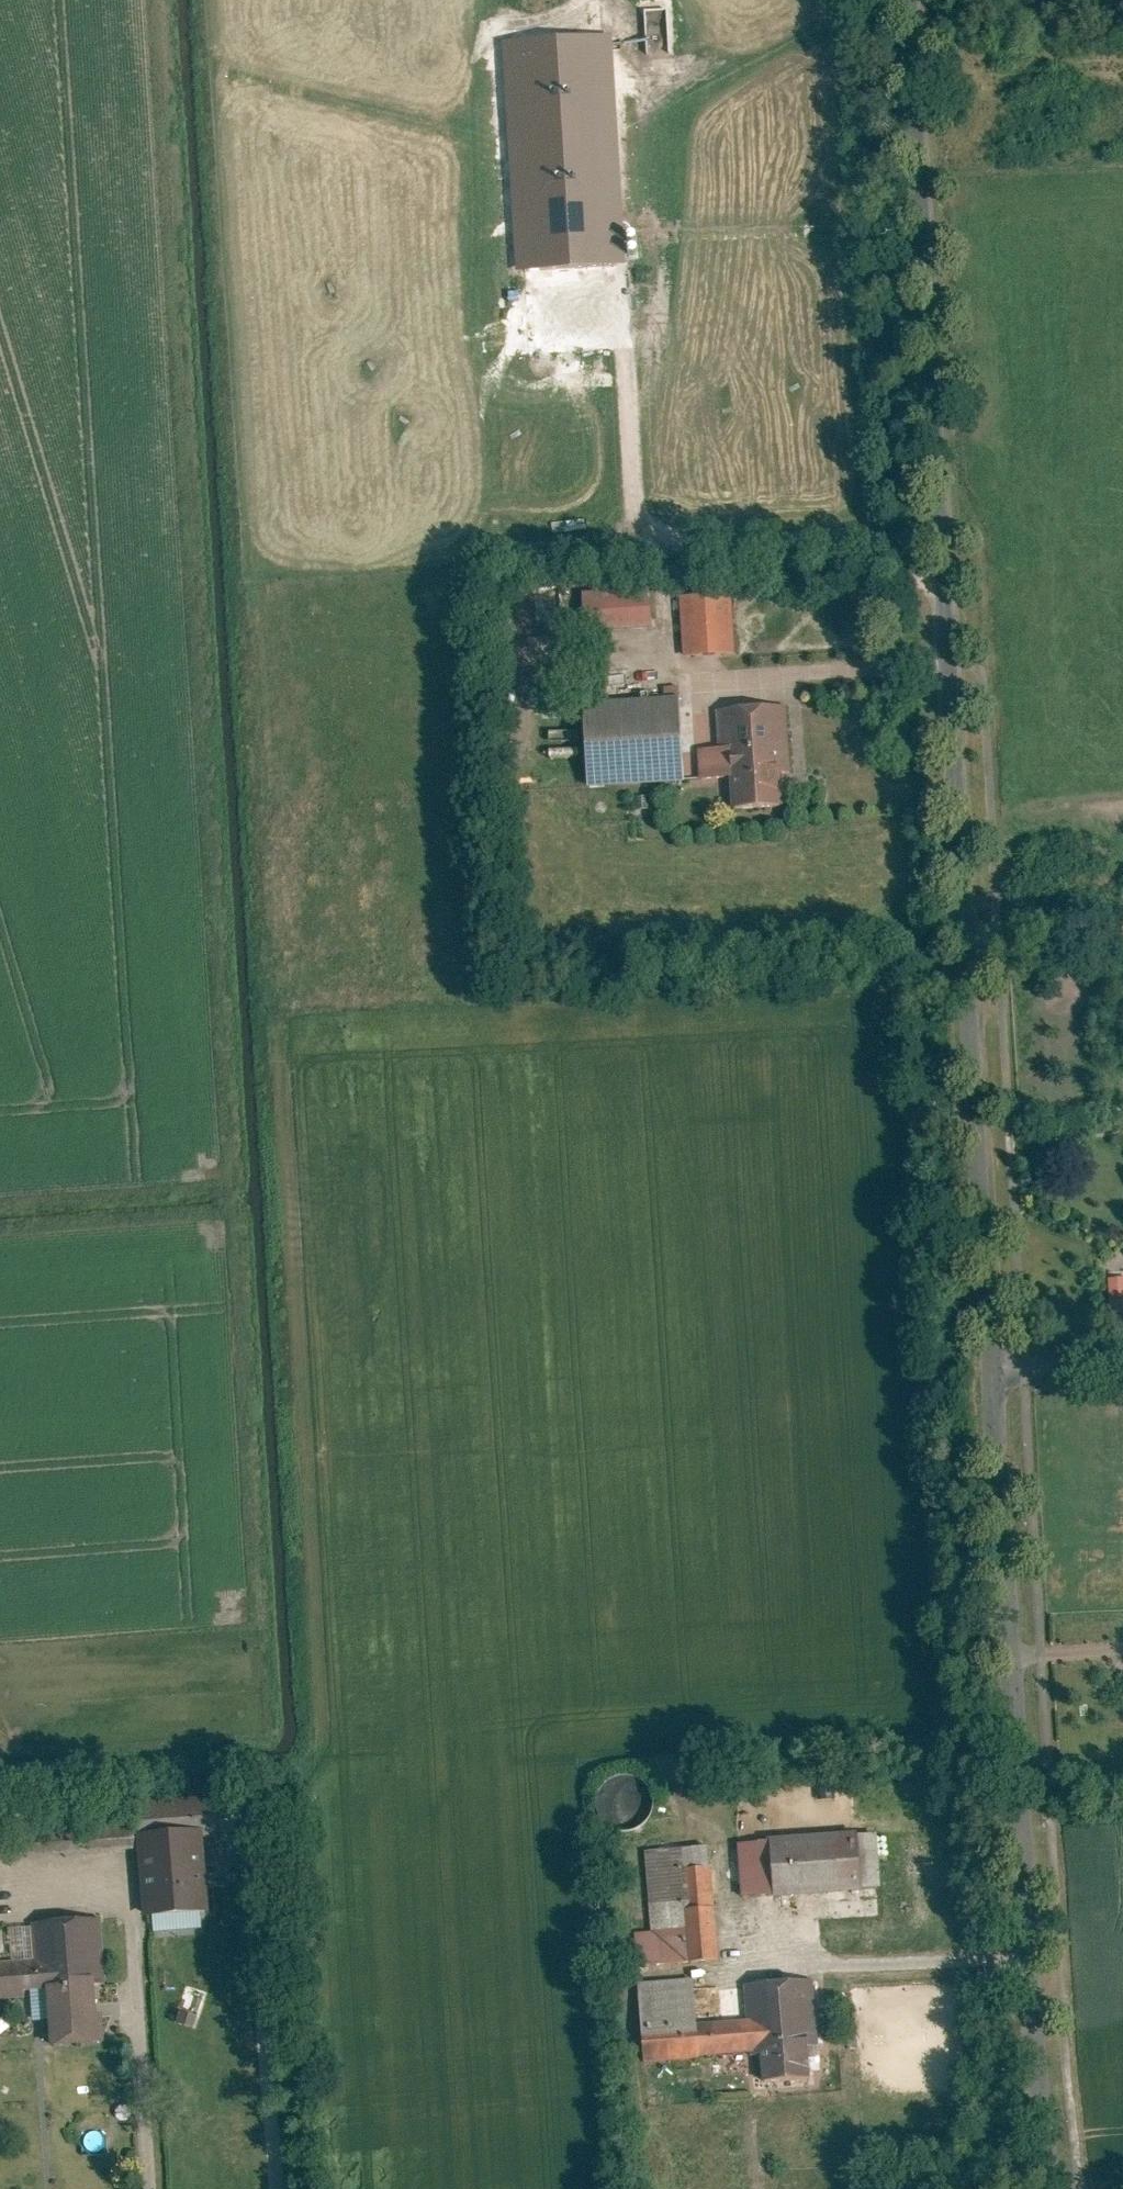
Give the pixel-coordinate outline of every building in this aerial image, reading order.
[(596,594),(598,624),(652,621),(650,591),(596,594)] [(731,653),(728,591),(678,594),(682,655),(731,653)] [(684,781),(680,696),(584,700),(587,785),(684,781)] [(790,706),(722,710),(724,752),(706,753),(707,777),(735,775),(737,808),(783,805),(781,770),(794,769),(790,706)] [(1112,1277),(1113,1314),(1122,1314),(1122,1277),(1112,1277)] [(641,1811),(642,1803),(642,1799),(641,1794),(639,1789),(636,1785),(632,1782),(627,1779),(621,1778),(614,1778),(605,1781),(598,1787),(595,1791),(593,1797),(593,1805),(595,1813),(597,1818),(600,1821),(605,1824),(608,1826),(614,1827),(619,1828),(628,1825),(631,1824),(636,1819),(639,1816),(641,1811)] [(146,1913),(219,1908),(213,1826),(140,1832),(146,1913)] [(877,1828),(736,1839),(740,1888),(880,1878),(877,1828)] [(705,1954),(697,1845),(641,1849),(645,1916),(630,1917),(633,1959),(705,1954)] [(36,2005),(39,2045),(92,2042),(87,1982),(101,1981),(97,1920),(32,1924),(34,1960),(0,1962),(0,2008),(36,2005)] [(631,1986),(635,2051),(745,2044),(749,2092),(806,2088),(798,1977),(744,1981),(747,2018),(693,2022),(690,1981),(631,1986)] [(182,2006),(201,2012),(208,1991),(188,1985),(182,2006)] [(180,2022),(199,2027),(202,2014),(184,2009),(180,2022)]
